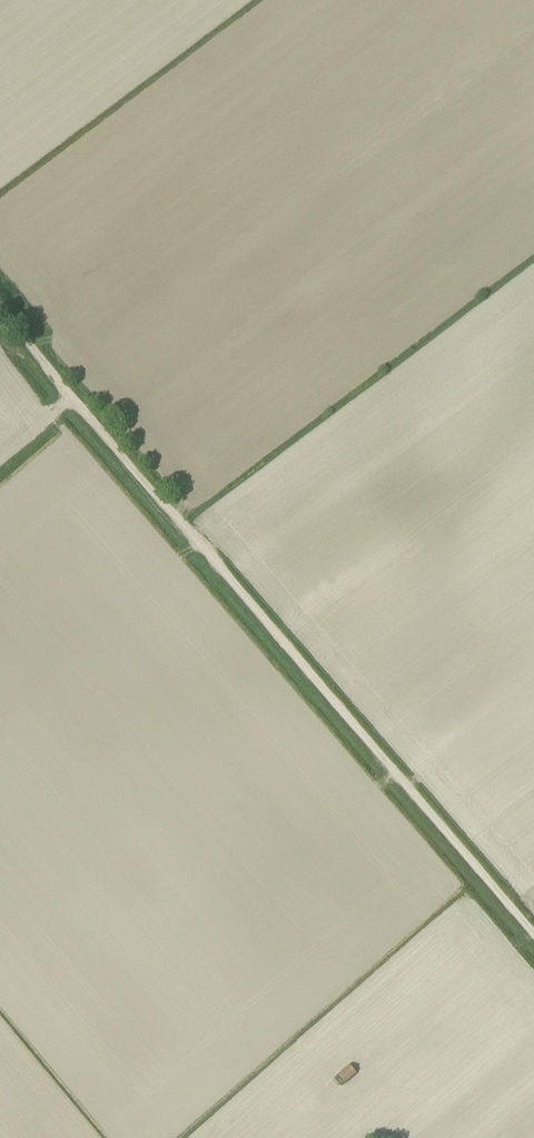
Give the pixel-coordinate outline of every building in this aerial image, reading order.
[(349,1065),(338,1074),(345,1082),(355,1073),(349,1065)]
